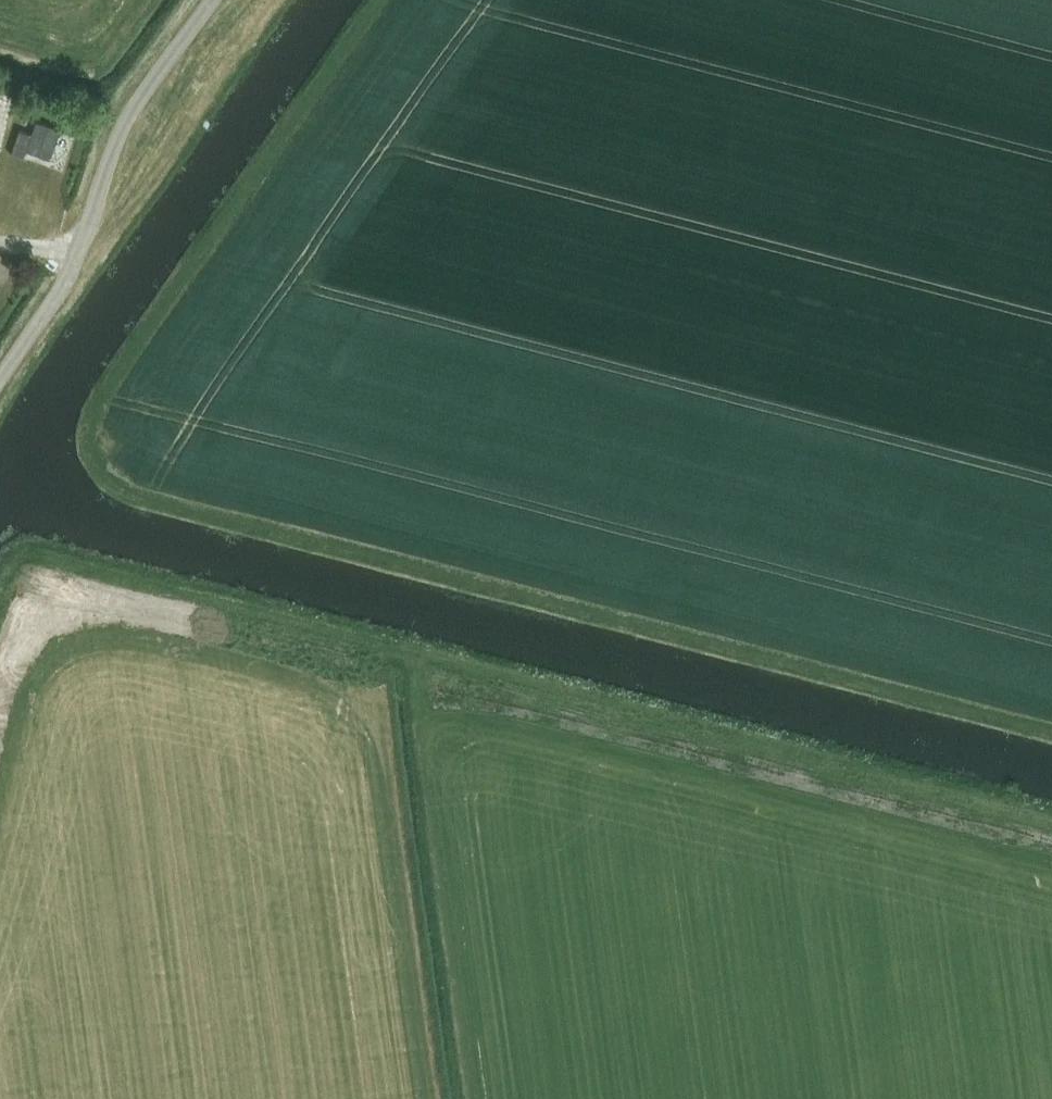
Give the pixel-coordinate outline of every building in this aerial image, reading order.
[(26,152),(52,161),(63,131),(36,122),(32,134),(21,130),(12,154),(24,158),(26,152)]
